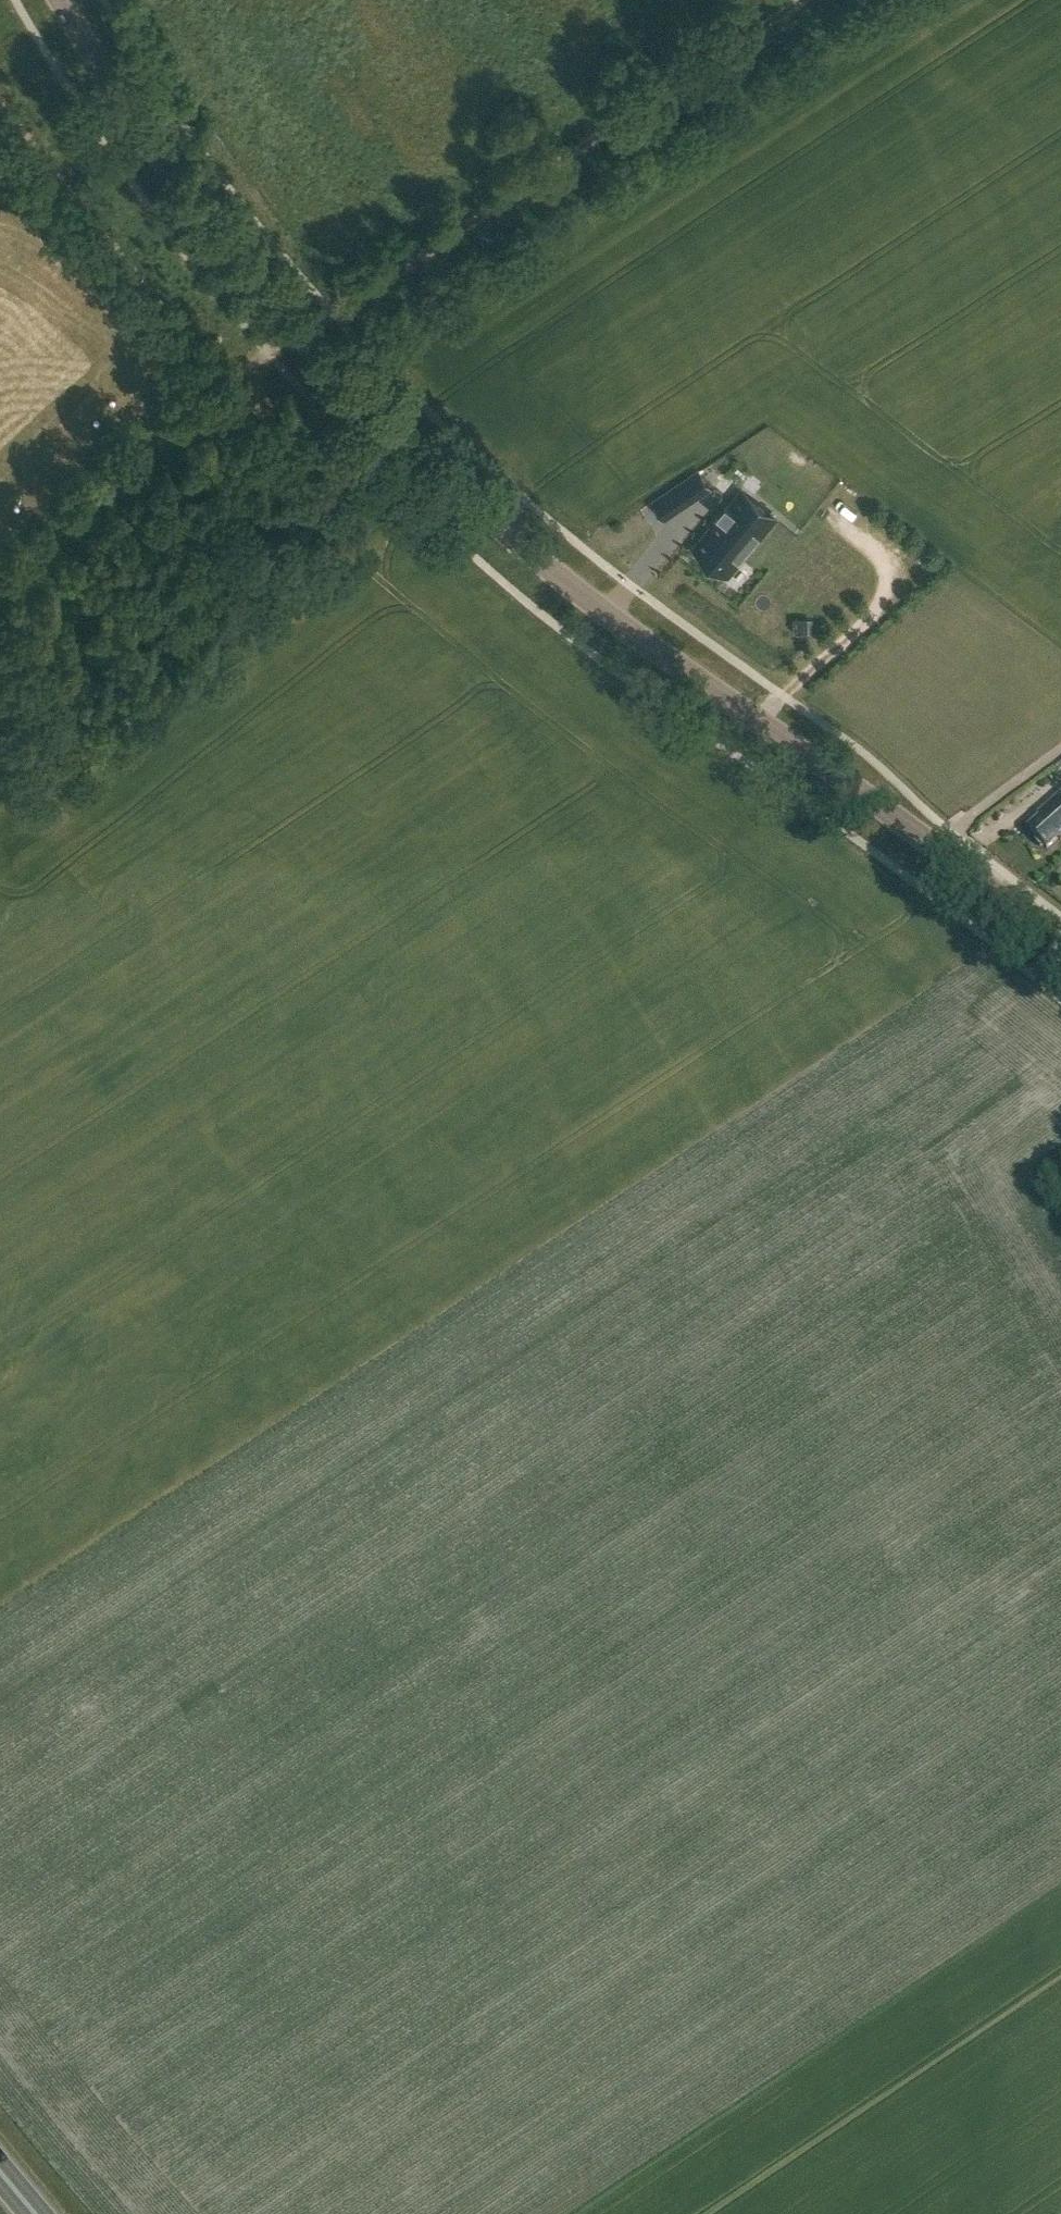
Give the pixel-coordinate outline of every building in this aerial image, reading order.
[(681,482),(655,500),(665,516),(691,499),(708,487),(697,471),(681,482)] [(729,573),(741,559),(775,518),(741,490),(696,545),(719,564),(729,573)] [(688,541),(715,514),(702,501),(675,529),(688,541)] [(807,619),(794,619),(794,632),(807,632),(807,619)] [(1040,819),(1042,822),(1031,832),(1048,852),(1060,842),(1060,843),(1060,801),(1040,819)]
